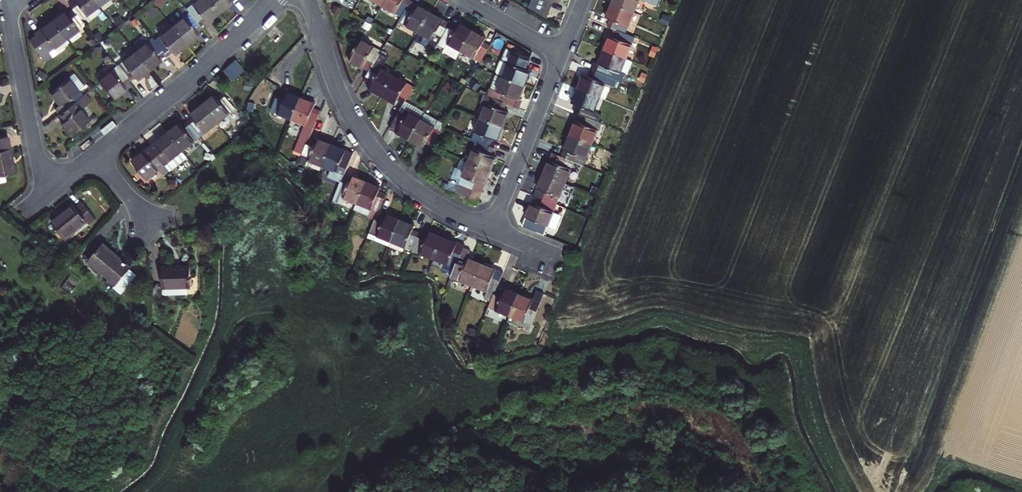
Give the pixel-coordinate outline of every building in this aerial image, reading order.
[(101,6),(97,0),(75,0),(72,2),(77,9),(83,18),(101,6)] [(188,12),(190,16),(200,29),(205,24),(208,27),(219,18),(206,0),(204,0),(188,12)] [(219,18),(233,8),(230,5),(236,1),(236,0),(206,0),(219,18)] [(385,5),(405,17),(414,1),(412,0),(388,0),(385,5)] [(557,0),(532,0),(528,8),(544,18),(551,1),(556,3),(557,0)] [(637,16),(643,3),(662,11),(665,3),(658,0),(618,0),(615,7),(637,16)] [(414,1),(405,17),(402,22),(421,34),(433,13),(414,1)] [(637,16),(615,7),(609,21),(614,23),(611,30),(617,32),(628,37),(637,16)] [(70,39),(89,26),(83,18),(77,9),(71,13),(69,11),(56,20),(70,39)] [(453,25),(433,13),(421,34),(434,41),(431,46),(439,50),(444,41),(453,25)] [(202,32),(200,29),(190,16),(173,30),(187,48),(198,39),(197,36),(202,32)] [(70,39),(56,20),(37,33),(40,36),(33,41),(46,60),(53,56),(50,52),(70,39)] [(464,52),(475,32),(462,24),(460,29),(453,25),(444,41),(464,52)] [(166,57),(168,59),(171,56),(173,58),(187,48),(173,30),(155,43),(166,57)] [(475,32),(464,52),(483,64),(493,48),(487,44),(489,41),(475,32)] [(613,38),(607,52),(629,61),(638,40),(628,37),(617,32),(614,39),(613,38)] [(377,63),(386,48),(366,36),(354,55),(374,68),(377,63)] [(136,55),(150,74),(163,64),(161,61),(166,57),(155,43),(154,42),(136,55)] [(508,51),(497,76),(526,89),(532,74),(527,72),(532,61),(508,51)] [(596,64),(593,72),(621,84),(624,85),(628,75),(630,76),(635,64),(629,61),(607,52),(601,66),(596,64)] [(118,69),(130,85),(136,80),(139,83),(150,74),(136,55),(118,69)] [(385,96),(397,75),(377,63),(374,68),(369,77),(375,81),(371,88),(385,96)] [(246,78),(238,68),(226,78),(234,88),(246,78)] [(118,69),(100,83),(114,102),(127,92),(125,89),(130,85),(118,69)] [(621,84),(593,72),(590,79),(586,77),(580,92),(602,101),(608,87),(618,91),(621,84)] [(58,116),(82,97),(77,91),(83,87),(73,74),(48,93),(59,106),(54,110),(58,116)] [(417,87),(397,75),(385,96),(397,104),(401,98),(408,102),(417,87)] [(497,76),(488,98),(508,106),(513,108),(520,111),(523,103),(520,102),(526,89),(497,76)] [(274,110),(296,119),(305,97),(290,91),(289,95),(281,92),(274,110)] [(602,101),(580,92),(574,106),(578,108),(575,114),(585,118),(600,125),(603,118),(597,114),(602,101)] [(82,97),(58,116),(62,121),(60,123),(69,136),(88,121),(80,111),(87,105),(82,97)] [(312,140),(317,128),(324,110),(317,107),(318,103),(305,97),(296,119),(309,124),(304,136),(312,140)] [(488,107),(483,121),(504,129),(510,116),(505,114),(508,106),(488,98),(486,97),(483,104),(488,107)] [(215,102),(203,111),(217,130),(235,116),(223,100),(218,105),(215,102)] [(412,142),(427,115),(407,103),(392,129),(412,142)] [(217,130),(203,111),(190,121),(193,124),(187,128),(199,144),(217,130)] [(447,127),(427,115),(412,142),(424,150),(427,146),(434,150),(447,127)] [(600,125),(585,118),(582,125),(578,123),(572,137),(594,147),(602,125),(600,125)] [(474,141),(479,143),(492,148),(495,141),(498,143),(504,129),(483,121),(474,141)] [(199,144),(187,128),(182,132),(180,129),(167,139),(182,158),(199,144)] [(0,136),(0,174),(14,172),(7,135),(0,136)] [(572,137),(564,159),(576,164),(585,168),(594,147),(572,137)] [(182,158),(167,139),(150,152),(169,177),(186,163),(182,158)] [(312,140),(306,156),(327,165),(335,145),(321,139),(319,143),(312,140)] [(492,148),(479,143),(470,164),(492,173),(498,158),(493,157),(496,150),(492,148)] [(335,145),(327,165),(347,173),(356,154),(335,145)] [(150,152),(131,167),(145,186),(158,176),(163,181),(169,177),(150,152)] [(554,155),(545,176),(567,185),(576,164),(564,159),(554,155)] [(492,173),(470,164),(458,195),(478,206),(492,173)] [(346,176),(338,193),(361,203),(369,181),(356,175),(354,179),(346,176)] [(545,176),(536,198),(558,207),(567,185),(545,176)] [(369,181),(361,203),(382,212),(389,194),(381,191),(383,187),(369,181)] [(558,207),(536,198),(527,219),(530,220),(528,227),(542,233),(545,226),(549,228),(558,207)] [(74,247),(70,242),(92,224),(94,226),(101,221),(87,204),(80,209),(79,207),(57,225),(65,235),(61,238),(70,250),(74,247)] [(393,247),(404,221),(382,212),(371,238),(393,247)] [(418,227),(404,221),(393,247),(414,256),(416,250),(423,233),(417,231),(418,227)] [(430,236),(423,233),(416,250),(436,259),(445,238),(432,232),(430,236)] [(466,247),(445,238),(436,259),(445,263),(443,267),(447,274),(454,277),(466,248),(466,247)] [(107,247),(91,263),(119,287),(133,269),(107,247)] [(475,287),(483,265),(470,259),(473,251),(466,248),(454,277),(453,278),(475,287)] [(504,273),(483,265),(475,287),(488,292),(485,299),(493,302),(498,290),(504,273)] [(194,270),(166,271),(167,297),(183,297),(183,290),(195,290),(194,270)] [(511,318),(521,294),(507,289),(505,294),(498,290),(493,302),(490,309),(511,318)] [(534,300),(521,294),(511,318),(532,326),(544,296),(537,293),(534,300)]
